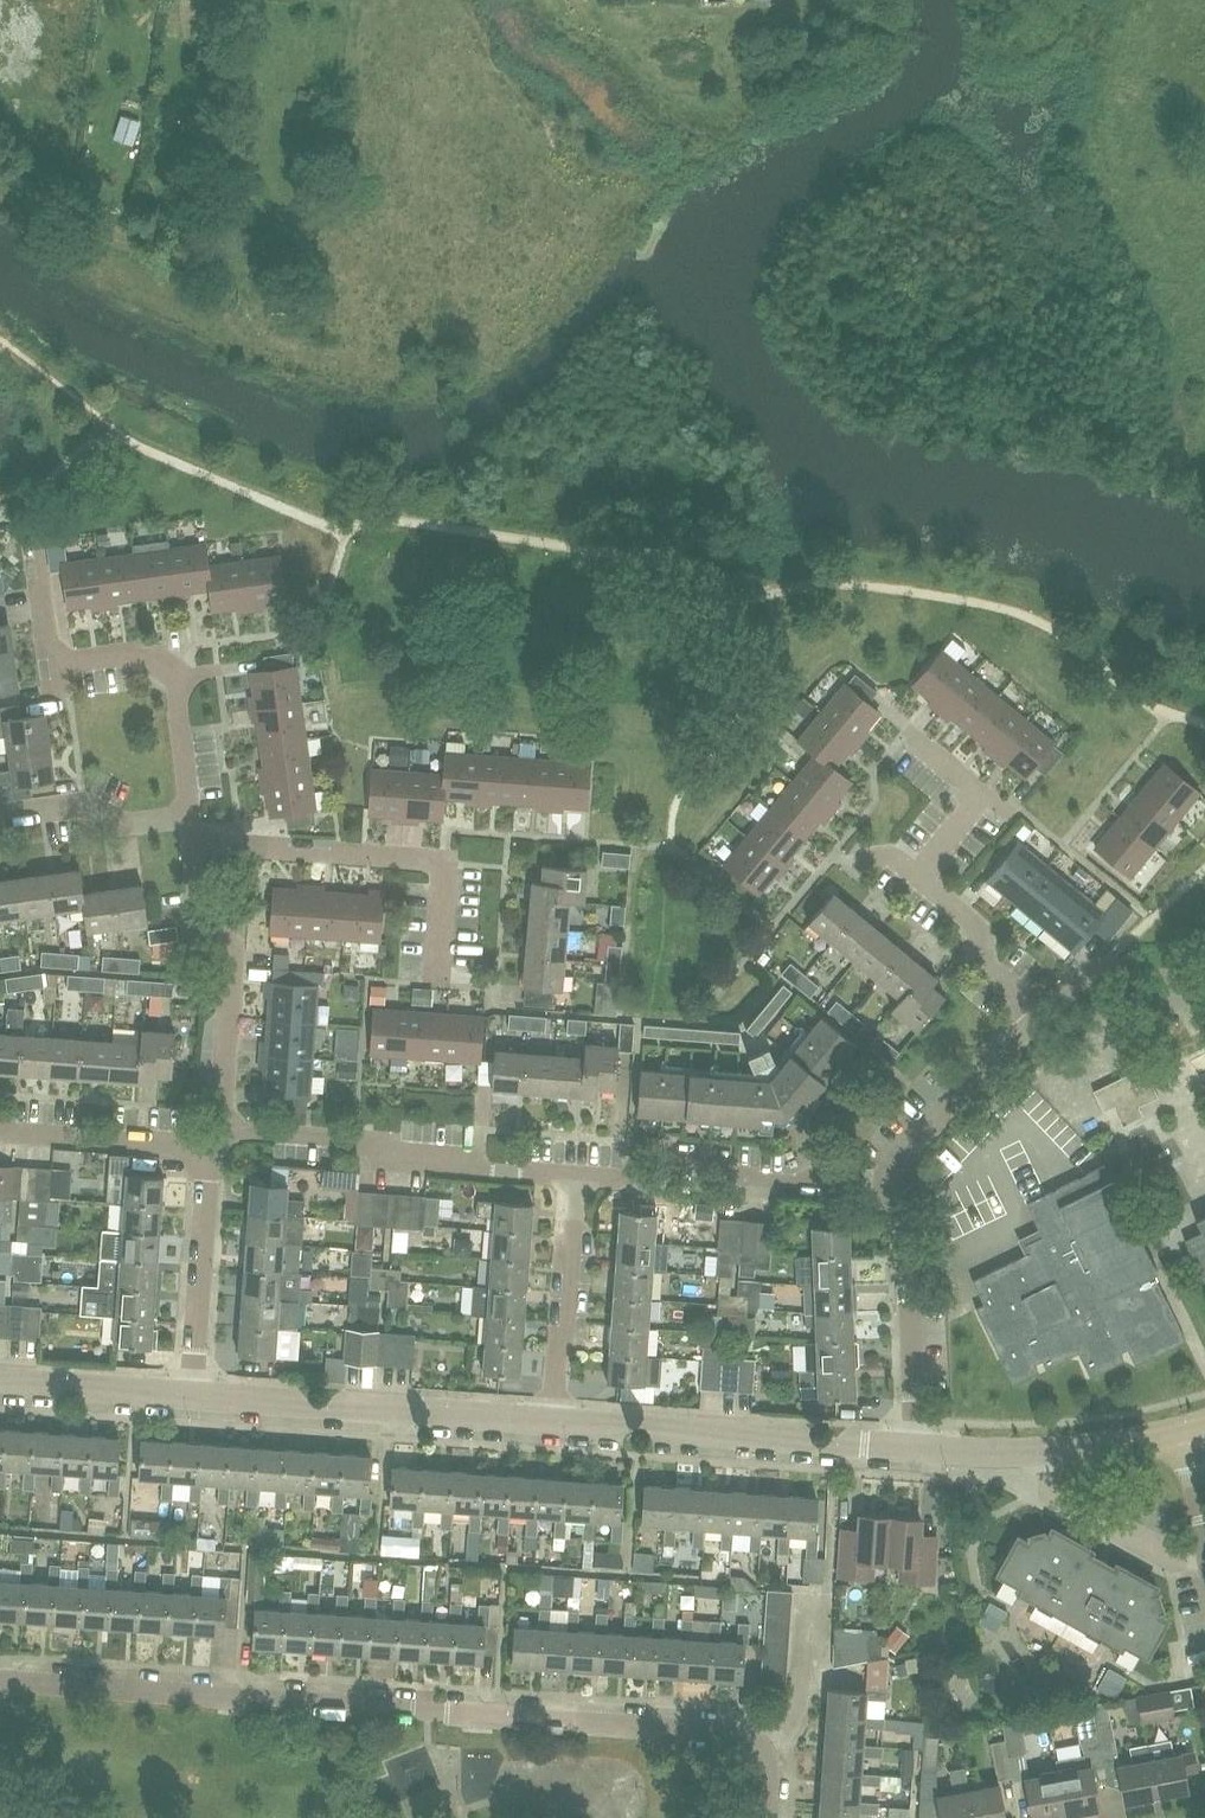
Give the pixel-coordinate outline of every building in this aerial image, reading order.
[(141,144),(148,120),(126,114),(119,138),(141,144)] [(178,600),(172,551),(169,551),(168,539),(132,543),(133,556),(138,556),(142,599),(164,596),(164,602),(178,600)] [(64,542),(46,545),(50,572),(65,570),(64,566),(67,565),(64,542)] [(212,589),(211,569),(208,546),(172,551),(178,600),(191,598),(190,592),(212,589)] [(119,602),(142,599),(138,556),(133,556),(100,561),(106,609),(120,607),(119,602)] [(246,564),(251,611),(265,609),(264,604),(287,601),(281,559),(246,564)] [(106,609),(100,561),(67,565),(64,566),(65,570),(70,608),(92,605),(93,611),(106,609)] [(238,613),(251,611),(246,564),(211,569),(212,589),(215,611),(237,608),(238,613)] [(14,659),(9,626),(0,627),(0,661),(14,659)] [(940,714),(971,676),(955,663),(962,654),(949,643),(914,686),(933,701),(929,705),(940,714)] [(254,711),(302,704),(297,669),(296,669),(294,653),(266,657),(268,671),(255,673),(258,697),(252,698),(254,711)] [(0,661),(0,694),(18,692),(14,659),(0,661)] [(822,713),(860,744),(869,734),(865,730),(879,712),(869,704),(878,693),(856,675),(847,686),(845,685),(822,713)] [(971,733),(997,698),(971,676),(940,714),(950,723),(954,718),(971,733)] [(995,760),(1025,721),(997,698),(971,733),(988,747),(985,751),(995,760)] [(265,745),(307,740),(302,704),(254,711),(256,723),(262,723),(265,745)] [(51,751),(46,717),(23,720),(21,707),(0,710),(0,740),(9,739),(11,756),(51,751)] [(1025,721),(995,760),(1005,768),(1009,764),(1026,778),(1034,767),(1046,778),(1064,755),(1052,745),(1053,744),(1039,732),(1048,721),(1036,709),(1026,721),(1025,721)] [(852,754),(860,744),(822,713),(799,741),(817,755),(834,768),(848,751),(852,754)] [(265,782),(312,775),(307,740),(265,745),(268,767),(263,768),(265,782)] [(11,756),(13,772),(0,774),(0,803),(34,798),(32,786),(55,783),(51,751),(11,756)] [(443,820),(448,754),(446,776),(411,773),(407,822),(420,823),(421,818),(443,820)] [(480,806),(484,757),(448,754),(443,820),(445,820),(446,797),(468,799),(468,805),(480,806)] [(850,782),(834,768),(817,755),(794,783),(831,814),(840,803),(836,800),(850,782)] [(516,802),(519,760),(484,757),(480,806),(493,807),(494,801),(516,802)] [(551,811),(555,762),(519,760),(516,802),(538,804),(537,810),(551,811)] [(555,762),(551,811),(564,812),(564,806),(588,808),(591,765),(555,762)] [(1176,821),(1199,793),(1166,766),(1143,794),(1176,821)] [(407,822),(411,773),(375,771),(371,815),(395,816),(394,821),(407,822)] [(312,775),(265,782),(266,795),(271,794),(275,816),(287,815),(289,830),(318,826),(316,811),(317,811),(312,775)] [(823,823),(831,814),(794,783),(771,810),(805,838),(819,820),(823,823)] [(1120,822),(1153,849),(1176,821),(1143,794),(1120,822)] [(791,854),(805,838),(771,810),(749,838),(786,868),(795,858),(791,854)] [(1011,833),(1030,849),(1041,835),(1022,819),(1011,833)] [(1130,877),(1153,849),(1120,822),(1097,850),(1105,857),(1099,866),(1121,885),(1128,876),(1130,877)] [(759,892),(773,875),(777,878),(786,868),(749,838),(726,865),(759,892)] [(1018,903),(1047,869),(1019,846),(991,880),(1018,903)] [(629,868),(630,854),(603,852),(602,865),(629,868)] [(532,907),(570,911),(571,901),(585,902),(588,869),(545,865),(544,882),(534,881),(532,907)] [(1046,926),(1075,892),(1047,869),(1018,903),(1046,926)] [(84,910),(83,894),(80,871),(50,875),(55,914),(84,910)] [(25,918),(55,914),(50,875),(20,879),(25,918)] [(25,918),(20,879),(0,882),(0,921),(25,918)] [(113,890),(118,928),(149,924),(143,886),(113,890)] [(309,936),(313,888),(298,887),(298,892),(276,890),(272,934),(309,936)] [(345,939),(348,896),(325,894),(325,889),(313,888),(309,936),(345,939)] [(88,932),(118,928),(113,890),(83,894),(84,910),(88,932)] [(348,896),(345,939),(381,942),(385,893),(369,892),(369,898),(348,896)] [(1075,892),(1046,926),(1074,949),(1092,928),(1108,942),(1133,911),(1117,898),(1102,915),(1075,892)] [(830,941),(855,911),(834,894),(809,923),(830,941)] [(610,924),(624,925),(626,906),(612,905),(610,924)] [(568,937),(570,911),(532,907),(530,934),(568,937)] [(851,958),(876,928),(855,911),(830,941),(851,958)] [(151,944),(178,940),(176,926),(149,930),(151,944)] [(871,975),(896,946),(876,928),(851,958),(871,975)] [(566,963),(568,937),(530,934),(527,960),(566,963)] [(606,967),(620,968),(622,947),(608,945),(606,967)] [(892,993),(917,963),(896,946),(871,975),(892,993)] [(59,967),(61,953),(42,952),(41,966),(59,967)] [(61,953),(59,967),(78,969),(79,954),(61,953)] [(288,968),(289,955),(274,954),(274,967),(288,968)] [(1,957),(3,972),(21,969),(19,955),(1,957)] [(121,972),(122,958),(103,956),(102,971),(121,972)] [(122,958),(121,972),(139,973),(140,959),(122,958)] [(564,990),(566,963),(527,960),(525,987),(564,990)] [(797,986),(800,982),(805,975),(790,963),(782,974),(796,986),(797,986)] [(917,963),(892,993),(900,1000),(892,1009),(918,1031),(946,998),(933,987),(938,980),(917,963)] [(619,984),(620,968),(606,967),(605,982),(619,984)] [(272,1019),(314,1022),(317,986),(320,986),(321,974),(294,972),(293,984),(268,982),(267,996),(273,997),(272,1019)] [(42,973),(24,976),(26,989),(44,986),(42,973)] [(68,975),(67,990),(85,991),(86,977),(68,975)] [(819,987),(805,975),(800,982),(797,986),(810,997),(819,987)] [(24,976),(5,979),(7,992),(26,989),(24,976)] [(86,977),(85,991),(104,992),(105,978),(86,977)] [(128,980),(127,994),(150,996),(151,981),(128,980)] [(151,981),(150,996),(162,996),(173,997),(174,983),(155,982),(151,981)] [(755,1037),(792,992),(783,985),(746,1030),(755,1037)] [(836,1001),(827,1011),(842,1024),(851,1013),(836,1001)] [(22,1037),(24,1009),(9,1008),(7,1036),(0,1035),(0,1074),(17,1075),(19,1036),(22,1037)] [(408,1057),(412,1013),(375,1010),(372,1054),(408,1057)] [(444,1060),(447,1016),(412,1013),(408,1057),(444,1060)] [(842,1024),(856,1035),(865,1024),(851,1013),(842,1024)] [(524,1030),(525,1016),(509,1015),(508,1029),(524,1030)] [(447,1016),(444,1060),(480,1063),(484,1019),(447,1016)] [(525,1016),(524,1030),(545,1032),(546,1017),(525,1016)] [(642,1069),(638,1115),(761,1124),(760,1134),(774,1135),(776,1117),(786,1118),(788,1120),(789,1120),(788,1117),(795,1108),(809,1120),(818,1109),(811,1103),(857,1047),(822,1017),(771,1080),(642,1069)] [(312,1058),(314,1022),(272,1019),(270,1041),(264,1040),(263,1055),(312,1058)] [(576,1034),(577,1020),(568,1019),(567,1033),(576,1034)] [(577,1020),(576,1034),(586,1035),(587,1021),(577,1020)] [(575,1056),(572,1095),(598,1097),(599,1088),(616,1090),(619,1050),(634,1052),(636,1024),(622,1023),(620,1046),(586,1044),(585,1057),(575,1056)] [(740,1044),(740,1032),(644,1025),(643,1037),(740,1044)] [(140,1046),(138,1084),(153,1085),(154,1076),(171,1078),(174,1035),(141,1032),(140,1046)] [(890,1064),(899,1053),(878,1035),(868,1046),(890,1064)] [(48,1039),(22,1037),(19,1036),(17,1075),(45,1077),(48,1039)] [(75,1079),(78,1041),(48,1039),(45,1077),(75,1079)] [(108,1082),(110,1043),(78,1041),(75,1079),(108,1082)] [(138,1084),(140,1046),(110,1043),(108,1082),(138,1084)] [(754,1071),(775,1063),(770,1049),(748,1058),(754,1071)] [(519,1092),(522,1052),(496,1050),(493,1090),(519,1092)] [(546,1093),(549,1054),(522,1052),(519,1092),(546,1093)] [(572,1095),(575,1056),(549,1054),(546,1093),(572,1095)] [(309,1095),(312,1058),(263,1055),(262,1067),(268,1067),(266,1091),(274,1092),(297,1094),(308,1094),(309,1095)] [(1139,1082),(1134,1072),(1094,1091),(1104,1112),(1114,1107),(1123,1127),(1144,1117),(1139,1107),(1159,1097),(1148,1076),(1139,1082)] [(297,1094),(295,1110),(307,1111),(307,1110),(308,1094),(297,1094)] [(109,1174),(128,1175),(130,1156),(110,1154),(109,1174)] [(12,1199),(15,1166),(0,1165),(0,1199),(12,1199)] [(1137,1365),(1187,1341),(1154,1274),(1159,1272),(1106,1165),(1028,1203),(1045,1237),(1028,1245),(1032,1252),(974,1281),(986,1305),(977,1309),(1014,1384),(1079,1353),(1091,1377),(1125,1361),(1120,1352),(1128,1348),(1137,1365)] [(22,1166),(20,1200),(35,1201),(37,1168),(22,1166)] [(37,1168),(35,1201),(46,1202),(50,1202),(50,1200),(50,1197),(52,1169),(37,1168)] [(125,1204),(163,1207),(165,1178),(128,1175),(125,1204)] [(303,1216),(304,1200),(289,1199),(290,1186),(253,1183),(251,1212),(287,1215),(303,1216)] [(374,1191),(357,1190),(355,1223),(371,1225),(374,1191)] [(388,1226),(391,1193),(374,1191),(371,1225),(375,1225),(388,1226)] [(405,1227),(407,1194),(391,1193),(388,1226),(394,1226),(405,1227)] [(407,1194),(405,1227),(422,1228),(422,1224),(424,1196),(424,1195),(407,1194)] [(424,1196),(422,1224),(438,1225),(440,1197),(424,1196)] [(20,1200),(18,1225),(37,1226),(44,1227),(44,1225),(46,1202),(35,1201),(20,1200)] [(495,1230),(532,1233),(535,1204),(480,1200),(479,1217),(496,1218),(495,1230)] [(160,1236),(163,1207),(125,1204),(123,1231),(123,1233),(160,1236)] [(621,1239),(657,1242),(659,1213),(623,1210),(621,1239)] [(287,1215),(251,1212),(248,1241),(300,1245),(303,1216),(287,1215)] [(1196,1221),(1202,1233),(1185,1241),(1204,1281),(1204,1217),(1196,1221)] [(735,1254),(738,1220),(720,1219),(718,1247),(720,1248),(720,1252),(735,1254)] [(738,1264),(741,1220),(738,1220),(735,1254),(720,1252),(720,1248),(718,1247),(716,1276),(720,1276),(731,1277),(733,1263),(738,1264)] [(740,1264),(739,1275),(754,1276),(755,1268),(756,1252),(758,1221),(743,1220),(740,1264)] [(758,1221),(756,1252),(771,1254),(772,1254),(774,1222),(758,1221)] [(14,1241),(13,1253),(34,1255),(35,1242),(37,1226),(18,1225),(17,1241),(14,1241)] [(848,1226),(811,1228),(813,1256),(849,1254),(848,1226)] [(530,1262),(532,1233),(495,1230),(493,1259),(530,1262)] [(158,1264),(160,1236),(123,1233),(121,1260),(121,1261),(158,1264)] [(669,1244),(657,1243),(657,1242),(621,1239),(619,1268),(655,1271),(655,1272),(667,1273),(669,1244)] [(13,1253),(14,1241),(9,1240),(0,1240),(0,1252),(13,1253)] [(300,1245),(248,1241),(246,1269),(283,1272),(291,1273),(298,1273),(300,1245)] [(11,1274),(13,1253),(0,1252),(0,1273),(11,1274)] [(13,1253),(11,1274),(15,1274),(14,1276),(33,1277),(34,1255),(13,1253)] [(813,1256),(799,1256),(800,1286),(805,1286),(851,1284),(849,1254),(813,1256)] [(119,1290),(156,1292),(158,1264),(121,1261),(121,1260),(101,1258),(99,1285),(119,1287),(119,1290)] [(528,1290),(530,1262),(493,1259),(491,1287),(475,1286),(475,1287),(528,1290)] [(370,1279),(387,1280),(388,1268),(371,1267),(370,1279)] [(388,1268),(387,1280),(400,1281),(400,1280),(401,1269),(388,1268)] [(655,1272),(655,1271),(619,1268),(616,1295),(653,1299),(655,1272)] [(291,1273),(283,1272),(246,1269),(244,1298),(299,1302),(299,1301),(310,1302),(311,1290),(300,1289),(301,1273),(298,1273),(291,1273)] [(329,1289),(367,1294),(369,1275),(332,1270),(329,1289)] [(167,1273),(167,1312),(197,1312),(198,1273),(167,1273)] [(730,1295),(731,1277),(720,1276),(718,1305),(735,1306),(735,1295),(730,1295)] [(387,1280),(370,1279),(370,1289),(386,1290),(387,1280)] [(400,1281),(387,1280),(386,1290),(388,1290),(387,1308),(407,1309),(409,1281),(400,1280),(400,1281)] [(735,1306),(747,1307),(748,1307),(759,1307),(761,1281),(738,1280),(737,1296),(735,1295),(735,1306)] [(117,1318),(154,1320),(156,1292),(119,1290),(119,1287),(99,1285),(88,1284),(87,1300),(99,1301),(98,1316),(117,1317),(117,1318)] [(851,1284),(805,1286),(806,1314),(852,1312),(852,1311),(855,1309),(855,1296),(851,1294),(851,1284)] [(488,1317),(526,1319),(528,1290),(475,1287),(473,1316),(480,1316),(488,1317)] [(368,1306),(380,1307),(381,1294),(369,1294),(368,1306)] [(650,1327),(653,1299),(616,1295),(614,1324),(650,1327)] [(299,1305),(299,1302),(244,1298),(241,1327),(294,1331),(296,1305),(299,1305)] [(13,1305),(10,1338),(25,1339),(27,1306),(13,1305)] [(734,1317),(735,1306),(718,1305),(717,1315),(705,1314),(704,1332),(719,1334),(721,1316),(729,1317),(734,1317)] [(27,1306),(25,1339),(38,1340),(40,1340),(42,1307),(27,1306)] [(358,1323),(379,1324),(380,1307),(368,1306),(359,1306),(358,1323)] [(747,1318),(747,1307),(735,1306),(734,1317),(729,1317),(727,1336),(746,1337),(747,1318)] [(66,1330),(67,1307),(43,1307),(43,1329),(66,1330)] [(852,1312),(806,1314),(807,1326),(816,1326),(816,1341),(853,1340),(852,1312)] [(526,1319),(488,1317),(488,1326),(486,1345),(524,1347),(526,1319)] [(154,1320),(117,1318),(114,1347),(151,1350),(151,1349),(156,1349),(157,1330),(153,1329),(154,1320)] [(648,1355),(650,1327),(614,1324),(612,1353),(663,1357),(663,1356),(648,1355)] [(294,1331),(241,1327),(239,1356),(276,1359),(278,1330),(294,1331)] [(364,1331),(363,1331),(348,1329),(346,1363),(361,1364),(364,1331)] [(380,1366),(383,1331),(363,1330),(363,1331),(364,1331),(361,1364),(380,1366)] [(398,1367),(401,1333),(383,1331),(380,1366),(398,1367)] [(719,1334),(704,1332),(699,1332),(698,1346),(703,1346),(702,1361),(704,1361),(704,1357),(720,1358),(717,1391),(722,1391),(724,1358),(718,1357),(719,1347),(719,1334)] [(401,1333),(398,1367),(413,1368),(416,1334),(401,1333)] [(816,1341),(805,1342),(805,1345),(806,1371),(854,1369),(854,1368),(858,1364),(857,1351),(853,1348),(853,1340),(816,1341)] [(521,1376),(524,1347),(486,1345),(484,1374),(521,1376)] [(661,1385),(663,1357),(612,1353),(610,1381),(661,1385)] [(700,1389),(717,1391),(720,1358),(704,1357),(704,1361),(702,1361),(700,1389)] [(741,1392),(743,1359),(724,1358),(722,1391),(741,1392)] [(743,1359),(741,1392),(753,1393),(755,1360),(743,1359)] [(806,1371),(800,1371),(800,1387),(818,1386),(819,1400),(856,1398),(854,1369),(806,1371)] [(30,1470),(32,1432),(4,1430),(1,1468),(7,1468),(25,1469),(23,1490),(34,1490),(35,1470),(30,1470)] [(58,1471),(61,1434),(32,1432),(30,1470),(35,1470),(52,1471),(50,1492),(51,1492),(62,1493),(64,1472),(58,1471)] [(87,1473),(90,1436),(61,1434),(58,1471),(64,1472),(81,1473),(80,1494),(91,1495),(93,1474),(87,1473)] [(87,1473),(93,1474),(110,1475),(108,1496),(119,1497),(120,1476),(116,1475),(118,1438),(90,1436),(87,1473)] [(169,1480),(171,1442),(142,1440),(140,1479),(162,1480),(161,1498),(173,1499),(174,1481),(169,1480)] [(197,1482),(200,1444),(171,1442),(169,1480),(174,1481),(190,1482),(189,1501),(201,1502),(202,1482),(197,1482)] [(225,1484),(228,1446),(200,1444),(197,1482),(202,1482),(220,1484),(219,1504),(229,1505),(230,1484),(225,1484)] [(254,1486),(256,1448),(228,1446),(225,1484),(230,1484),(248,1486),(247,1505),(258,1506),(259,1486),(254,1486)] [(282,1488),(285,1450),(256,1448),(254,1486),(259,1486),(276,1487),(275,1508),(286,1508),(287,1488),(282,1488)] [(311,1490),(313,1452),(285,1450),(282,1488),(287,1488),(305,1489),(304,1510),(314,1511),(316,1490),(311,1490)] [(339,1492),(341,1453),(313,1452),(311,1490),(316,1490),(334,1491),(333,1512),(342,1513),(344,1492),(339,1492)] [(339,1492),(344,1492),(361,1493),(360,1514),(371,1515),(372,1494),(368,1494),(371,1455),(341,1453),(339,1492)] [(414,1508),(412,1526),(424,1527),(425,1508),(420,1508),(422,1470),(394,1467),(391,1506),(414,1508)] [(425,1508),(442,1510),(441,1529),(452,1530),(454,1511),(448,1510),(451,1472),(422,1470),(420,1508),(425,1508)] [(476,1512),(479,1474),(451,1472),(448,1510),(454,1511),(471,1512),(469,1532),(467,1559),(478,1560),(480,1533),(481,1533),(482,1513),(476,1512)] [(505,1514),(508,1476),(479,1474),(476,1512),(482,1513),(499,1514),(497,1534),(498,1534),(497,1552),(507,1554),(508,1535),(509,1535),(510,1515),(505,1514)] [(532,1516),(535,1478),(508,1476),(505,1514),(510,1515),(528,1516),(527,1536),(525,1536),(524,1549),(536,1550),(537,1537),(539,1516),(532,1516)] [(562,1518),(565,1480),(535,1478),(532,1516),(539,1516),(556,1518),(555,1538),(566,1539),(567,1519),(562,1518)] [(590,1520),(593,1482),(565,1480),(562,1518),(567,1519),(584,1520),(583,1540),(594,1541),(595,1520),(590,1520)] [(590,1520),(595,1520),(612,1522),(611,1541),(622,1542),(624,1522),(620,1522),(622,1485),(593,1482),(590,1520)] [(673,1526),(676,1488),(646,1486),(643,1524),(665,1526),(664,1546),(675,1547),(677,1526),(673,1526)] [(702,1528),(705,1491),(676,1488),(673,1526),(677,1526),(694,1527),(693,1549),(703,1549),(705,1528),(702,1528)] [(705,1491),(702,1528),(705,1528),(722,1530),(721,1551),(732,1552),(734,1530),(731,1530),(734,1493),(705,1491)] [(759,1532),(762,1495),(734,1493),(731,1530),(734,1530),(751,1532),(749,1553),(760,1554),(762,1532),(760,1532),(759,1532)] [(762,1495),(759,1532),(760,1532),(762,1532),(779,1534),(778,1555),(790,1556),(791,1535),(789,1534),(792,1497),(763,1495),(762,1495)] [(789,1534),(791,1535),(808,1536),(807,1557),(817,1558),(819,1536),(815,1535),(818,1499),(792,1497),(789,1534)] [(872,1580),(873,1563),(887,1564),(891,1519),(860,1517),(859,1530),(842,1529),(838,1577),(872,1580)] [(149,1537),(150,1520),(132,1518),(131,1536),(149,1537)] [(900,1582),(933,1585),(937,1535),(920,1534),(921,1522),(891,1519),(887,1564),(901,1565),(900,1582)] [(283,1546),(284,1529),(271,1528),(270,1545),(283,1546)] [(1060,1534),(1055,1531),(1052,1536),(1051,1538),(1047,1536),(1047,1534),(1029,1540),(1029,1541),(1028,1545),(1024,1543),(1023,1543),(1019,1540),(1016,1545),(1002,1570),(1003,1570),(1000,1574),(1005,1577),(996,1594),(1007,1600),(1016,1583),(1023,1587),(1020,1592),(1122,1648),(1125,1643),(1132,1647),(1123,1663),(1134,1669),(1143,1653),(1148,1655),(1150,1650),(1150,1651),(1164,1626),(1166,1621),(1162,1619),(1162,1618),(1158,1616),(1159,1613),(1161,1613),(1156,1595),(1154,1595),(1151,1593),(1152,1591),(1154,1586),(1150,1584),(1150,1583),(1125,1570),(1121,1567),(1118,1572),(1117,1572),(1086,1555),(1089,1550),(1084,1547),(1060,1534)] [(403,1537),(402,1555),(419,1557),(421,1539),(421,1538),(412,1538),(403,1537)] [(33,1553),(34,1540),(11,1538),(10,1551),(11,1551),(32,1552),(33,1553)] [(148,1545),(137,1545),(136,1557),(147,1557),(148,1545)] [(276,1552),(277,1567),(299,1566),(299,1551),(276,1552)] [(623,1569),(623,1561),(620,1553),(619,1553),(595,1551),(593,1566),(623,1569)] [(263,1603),(267,1555),(253,1554),(249,1602),(263,1603)] [(823,1583),(825,1559),(805,1557),(803,1581),(823,1583)] [(30,1585),(32,1564),(21,1564),(20,1584),(0,1582),(0,1620),(22,1622),(25,1584),(30,1585)] [(48,1586),(30,1585),(25,1584),(22,1622),(51,1624),(54,1586),(59,1587),(60,1566),(51,1566),(49,1566),(48,1586)] [(82,1589),(87,1589),(88,1569),(77,1568),(76,1588),(59,1587),(54,1586),(51,1624),(80,1626),(82,1589)] [(111,1591),(116,1591),(117,1571),(106,1570),(105,1591),(87,1589),(82,1589),(80,1626),(108,1628),(111,1591)] [(398,1619),(395,1658),(424,1660),(426,1621),(431,1621),(432,1601),(433,1601),(436,1570),(424,1570),(422,1601),(421,1601),(420,1620),(402,1619),(398,1619)] [(139,1593),(144,1593),(145,1572),(133,1571),(132,1593),(116,1591),(111,1591),(108,1628),(137,1630),(139,1593)] [(168,1595),(173,1596),(174,1575),(163,1574),(162,1595),(144,1593),(139,1593),(137,1630),(165,1632),(168,1595)] [(553,1575),(541,1574),(540,1610),(550,1610),(551,1611),(553,1575)] [(168,1595),(165,1632),(194,1634),(197,1597),(201,1598),(203,1577),(192,1576),(190,1597),(173,1596),(168,1595)] [(219,1599),(201,1598),(197,1597),(194,1634),(223,1636),(225,1601),(240,1602),(242,1578),(231,1578),(220,1577),(219,1599)] [(455,1623),(459,1623),(462,1584),(451,1583),(449,1622),(431,1621),(426,1621),(424,1660),(452,1662),(455,1623)] [(723,1590),(724,1588),(695,1586),(695,1595),(723,1598),(723,1590)] [(253,1648),(284,1650),(286,1609),(289,1610),(291,1591),(279,1590),(277,1610),(255,1609),(253,1648)] [(723,1590),(723,1598),(722,1609),(738,1610),(739,1591),(723,1590)] [(765,1604),(792,1606),(793,1593),(766,1591),(766,1595),(765,1604)] [(286,1609),(284,1650),(310,1652),(313,1612),(317,1612),(318,1593),(307,1592),(306,1611),(289,1610),(286,1609)] [(338,1654),(341,1614),(346,1615),(347,1595),(336,1594),(335,1614),(317,1612),(313,1612),(310,1652),(338,1654)] [(341,1614),(338,1654),(367,1656),(370,1616),(375,1617),(376,1597),(366,1597),(364,1597),(363,1616),(346,1615),(341,1614)] [(395,1658),(398,1619),(402,1619),(404,1599),(393,1598),(391,1618),(375,1617),(370,1616),(367,1656),(395,1658)] [(791,1618),(792,1606),(765,1604),(764,1616),(791,1618)] [(455,1623),(452,1662),(481,1664),(484,1625),(497,1626),(498,1607),(478,1605),(477,1624),(459,1623),(455,1623)] [(544,1629),(549,1629),(550,1610),(540,1610),(538,1610),(537,1629),(515,1628),(512,1667),(542,1669),(544,1629)] [(572,1631),(577,1632),(578,1613),(567,1612),(566,1630),(549,1629),(544,1629),(542,1669),(570,1671),(572,1631)] [(601,1633),(605,1634),(606,1615),(596,1614),(594,1633),(577,1632),(572,1631),(570,1671),(598,1673),(601,1633)] [(790,1631),(791,1618),(764,1616),(763,1629),(790,1631)] [(629,1636),(634,1636),(635,1617),(624,1617),(623,1635),(605,1634),(601,1633),(598,1673),(626,1674),(629,1636)] [(657,1638),(662,1639),(664,1619),(653,1618),(651,1637),(634,1636),(629,1636),(626,1674),(655,1676),(657,1638)] [(693,1619),(682,1619),(680,1640),(662,1639),(657,1638),(655,1676),(683,1678),(685,1640),(691,1641),(693,1619)] [(714,1643),(719,1643),(721,1621),(693,1619),(691,1641),(685,1640),(683,1678),(711,1680),(714,1643)] [(714,1643),(711,1680),(740,1682),(743,1646),(748,1646),(749,1626),(738,1625),(737,1644),(719,1643),(714,1643)] [(789,1644),(790,1631),(763,1629),(762,1642),(789,1644)] [(833,1668),(871,1660),(881,1658),(882,1635),(877,1635),(870,1634),(868,1647),(833,1647),(833,1668)] [(788,1657),(789,1644),(762,1642),(761,1655),(788,1657)] [(787,1669),(788,1657),(761,1655),(760,1668),(787,1669)] [(868,1661),(866,1688),(887,1689),(889,1657),(868,1661)] [(786,1682),(787,1669),(760,1668),(759,1681),(786,1682)] [(1142,1723),(1173,1718),(1172,1710),(1195,1706),(1192,1687),(1138,1697),(1142,1723)] [(868,1716),(869,1699),(886,1701),(887,1689),(866,1688),(866,1692),(830,1690),(827,1719),(867,1722),(868,1716)] [(1103,1757),(1094,1708),(1093,1709),(1092,1705),(1074,1708),(1080,1743),(1099,1740),(1102,1757),(1103,1757)] [(1094,1708),(1103,1757),(1117,1754),(1110,1722),(1107,1706),(1094,1708)] [(825,1748),(865,1751),(865,1745),(867,1728),(884,1729),(885,1718),(868,1716),(867,1722),(827,1719),(825,1748)] [(1020,1718),(1002,1722),(1005,1740),(1008,1757),(1024,1754),(1027,1753),(1020,1718)] [(925,1722),(885,1719),(884,1729),(895,1730),(896,1732),(910,1733),(912,1736),(914,1736),(924,1737),(925,1722)] [(937,1771),(939,1737),(925,1737),(922,1770),(937,1771)] [(1013,1780),(1008,1757),(1005,1740),(991,1743),(998,1781),(1012,1778),(1013,1780)] [(1147,1744),(1157,1798),(1189,1792),(1185,1773),(1198,1770),(1194,1752),(1174,1755),(1171,1740),(1147,1744)] [(1125,1804),(1157,1798),(1147,1744),(1130,1748),(1133,1763),(1118,1766),(1125,1804)] [(822,1776),(862,1780),(863,1774),(864,1757),(882,1758),(883,1746),(865,1745),(865,1751),(825,1748),(822,1776)] [(902,1759),(901,1777),(912,1777),(913,1749),(900,1748),(899,1759),(902,1759)] [(1059,1774),(1066,1815),(1099,1808),(1091,1768),(1085,1754),(1056,1760),(1057,1766),(1059,1774)] [(969,1791),(964,1768),(949,1771),(954,1794),(937,1797),(941,1817),(973,1817),(969,1791)] [(861,1802),(862,1785),(879,1786),(880,1775),(863,1774),(862,1780),(822,1776),(820,1804),(860,1807),(861,1802)] [(1059,1774),(1026,1780),(1033,1817),(1049,1817),(1066,1815),(1059,1774)] [(973,1817),(1005,1817),(999,1785),(969,1791),(973,1817)] [(820,1804),(819,1817),(859,1817),(860,1813),(877,1814),(878,1803),(861,1802),(860,1807),(820,1804)] [(909,1809),(893,1808),(890,1807),(889,1817),(909,1817),(909,1809)]
